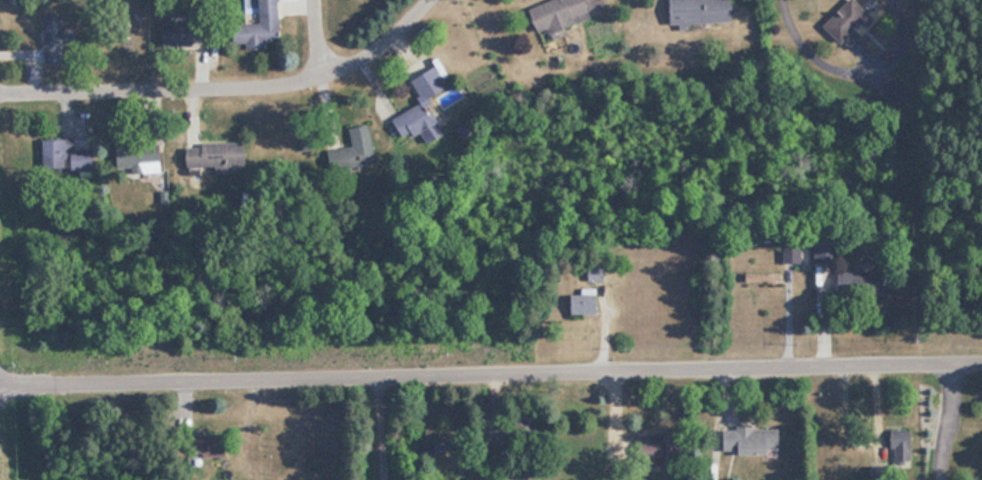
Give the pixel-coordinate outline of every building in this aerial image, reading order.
[(245,49),(269,48),(269,43),(283,42),(281,0),(243,0),(245,49)] [(542,36),(594,17),(588,0),(554,0),(532,8),(542,36)] [(672,23),(735,23),(735,0),(671,0),(672,23)] [(857,0),(852,0),(827,25),(844,43),(873,15),(857,0)] [(77,47),(76,33),(65,34),(65,16),(45,17),(46,64),(66,63),(66,48),(77,47)] [(163,23),(163,46),(212,45),(212,22),(163,23)] [(394,118),(405,140),(422,131),(429,144),(449,133),(432,100),(452,90),(439,65),(412,79),(424,103),(394,118)] [(378,163),(372,132),(352,136),(354,146),(328,151),(332,172),(378,163)] [(44,140),(45,173),(96,172),(95,149),(74,150),(73,139),(44,140)] [(188,169),(248,168),(248,142),(188,143),(188,169)] [(833,245),(815,245),(815,262),(833,262),(833,245)] [(572,295),(572,315),(599,315),(599,289),(583,289),(583,295),(572,295)] [(723,428),(723,453),(781,453),(781,428),(723,428)] [(677,432),(641,432),(641,465),(677,465),(677,432)] [(201,433),(201,455),(229,455),(229,433),(201,433)] [(455,453),(455,435),(424,435),(424,453),(455,453)]
